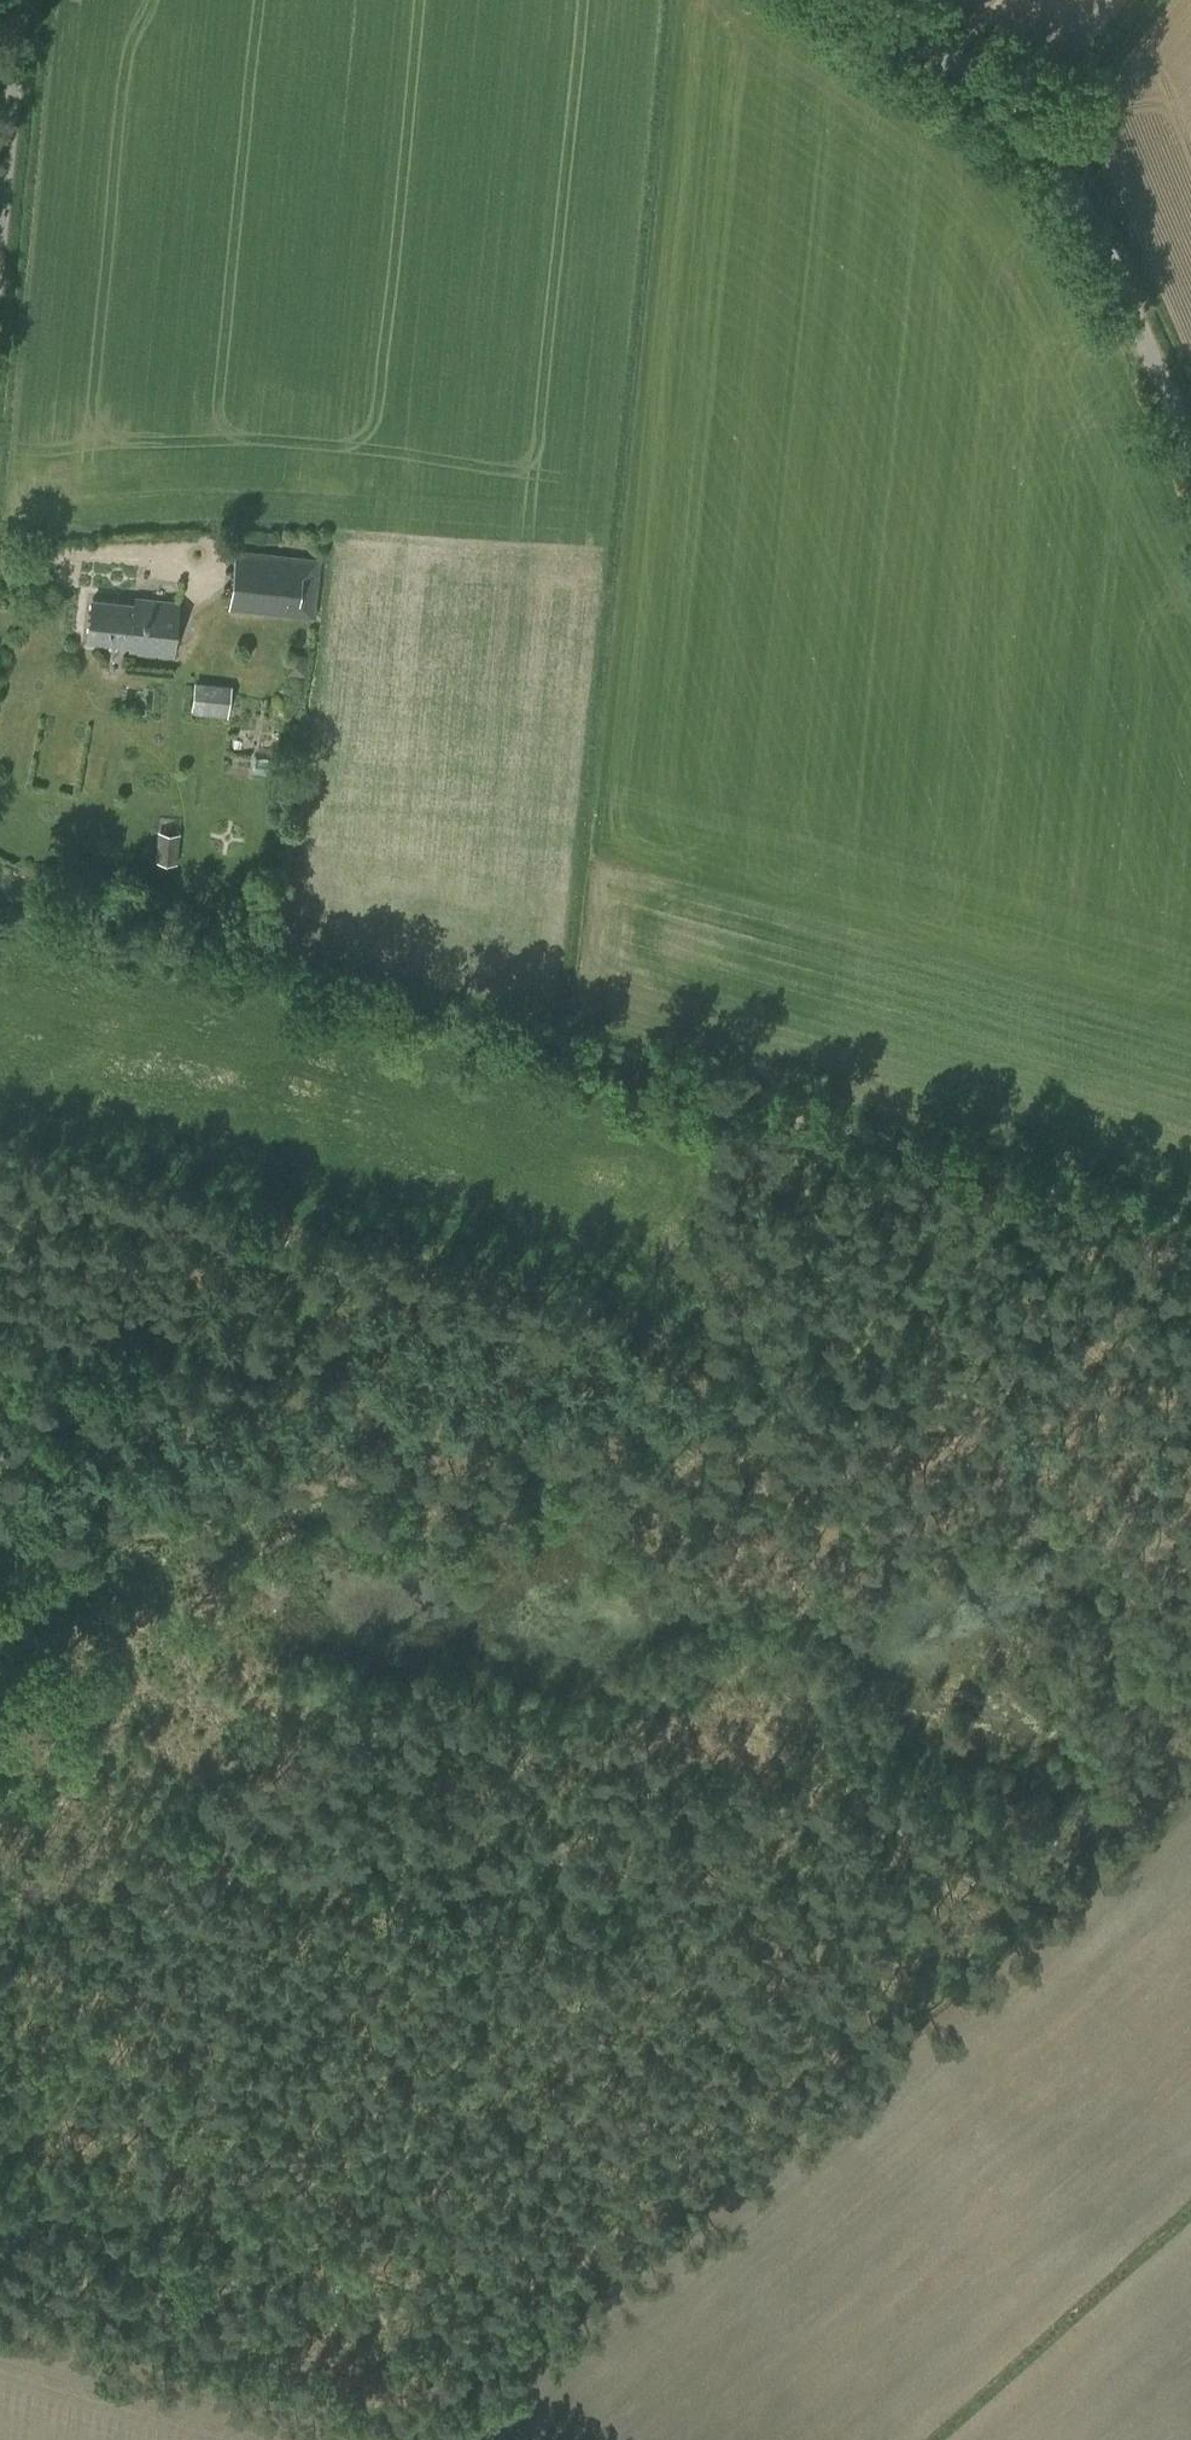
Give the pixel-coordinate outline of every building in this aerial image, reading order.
[(229,607),(317,617),(323,559),(236,548),(229,607)] [(93,598),(89,639),(131,644),(130,650),(174,654),(179,601),(137,596),(136,602),(93,598)] [(191,714),(229,718),(232,684),(195,680),(191,714)] [(157,831),(154,861),(177,863),(181,833),(157,831)]
